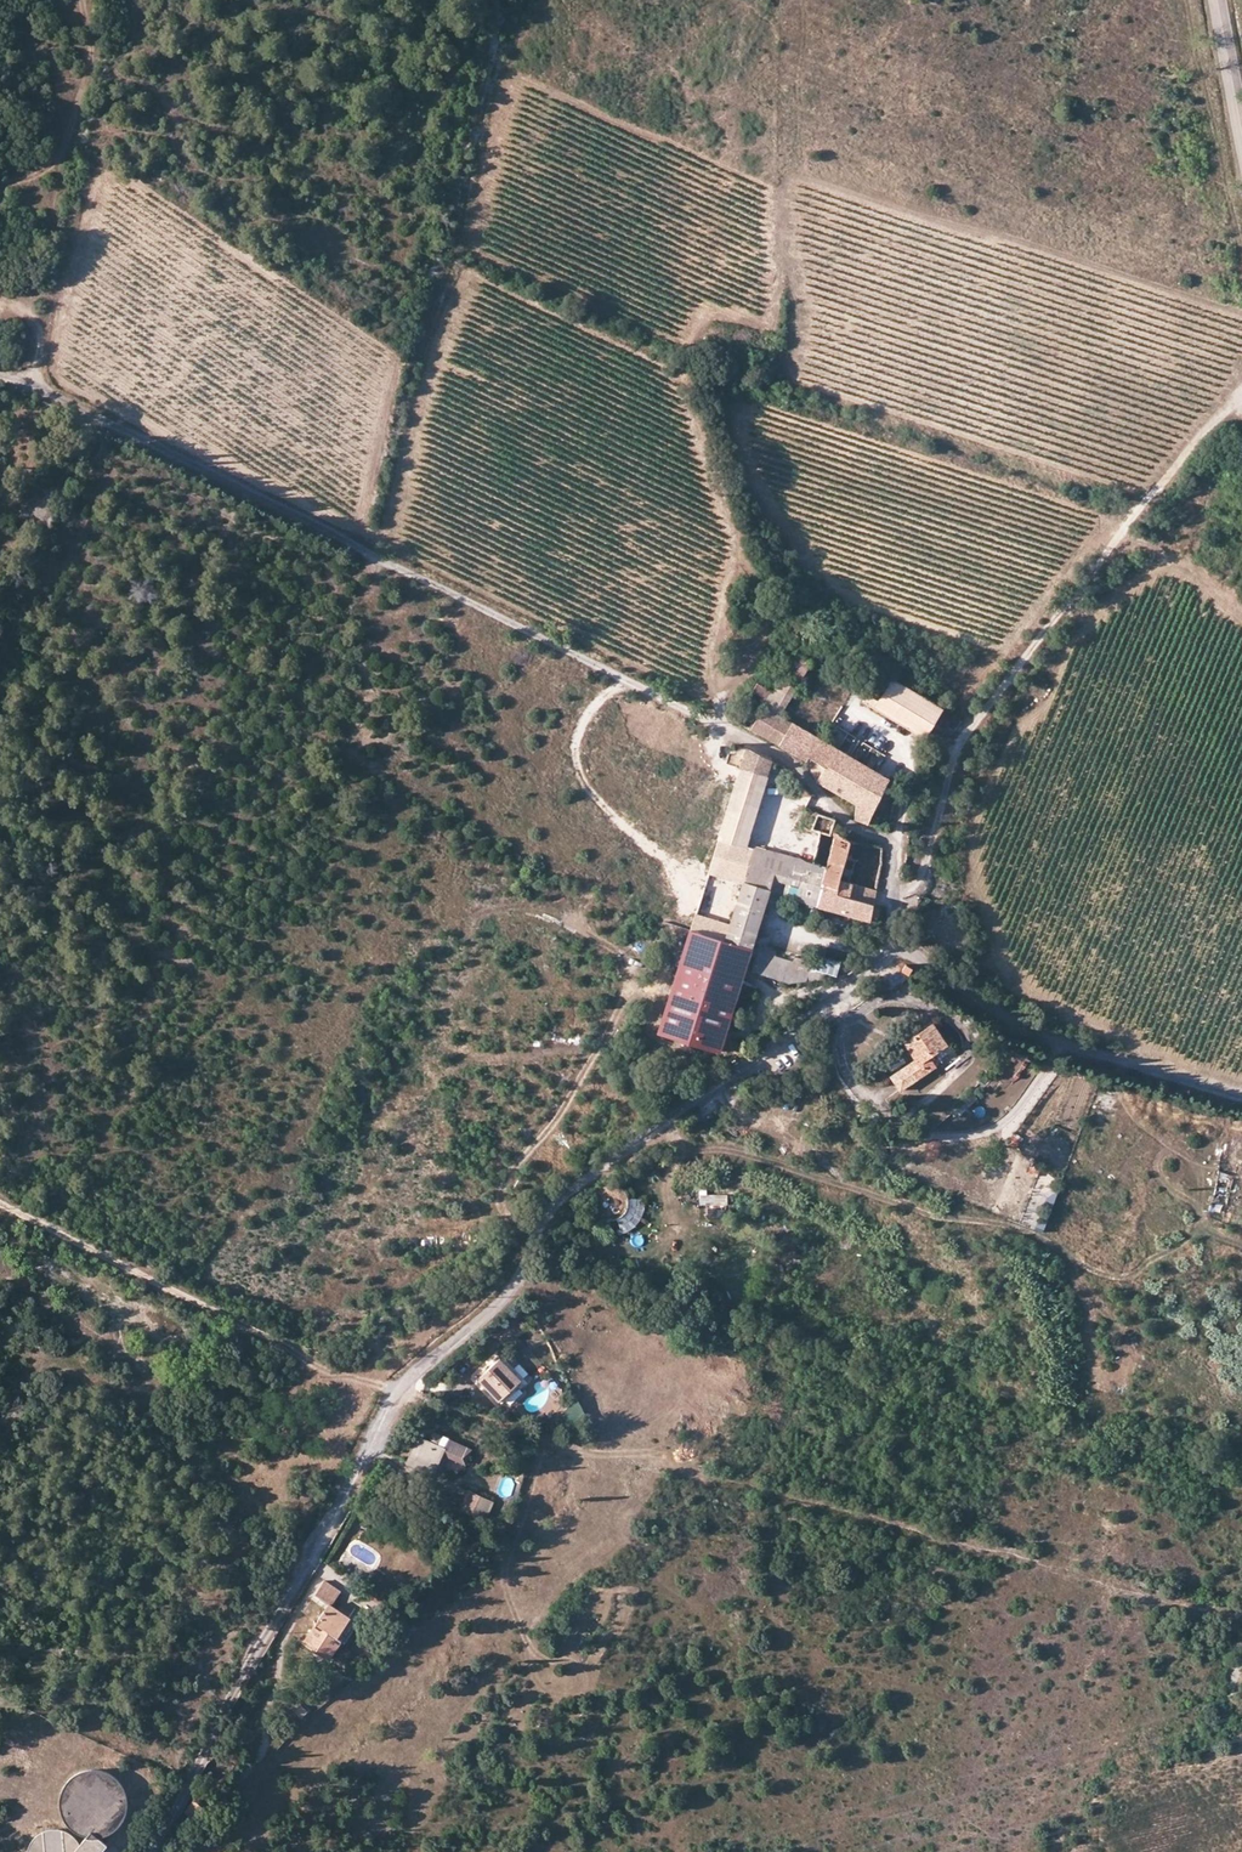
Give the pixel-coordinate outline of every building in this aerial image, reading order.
[(778,683),(793,692),(813,658),(798,649),(788,666),(776,658),(769,672),(780,679),(778,683)] [(880,693),(851,676),(845,687),(926,736),(943,708),(890,677),(880,693)] [(753,694),(765,703),(774,688),(760,681),(753,694)] [(774,688),(765,703),(781,713),(793,692),(778,683),(774,688)] [(804,759),(808,766),(822,782),(857,802),(854,819),(866,823),(877,799),(888,775),(781,713),(765,703),(752,729),(804,759)] [(772,761),(746,749),(740,769),(767,777),(772,761)] [(745,846),(767,777),(740,769),(707,875),(742,885),(743,882),(770,890),(769,893),(796,901),(806,863),(745,846)] [(851,842),(821,832),(814,864),(806,863),(825,868),(822,885),(838,889),(840,881),(851,842)] [(882,848),(851,842),(840,881),(843,882),(854,884),(873,905),(884,863),(882,849),(882,848)] [(817,906),(822,885),(825,868),(806,863),(796,901),(817,907),(817,906)] [(822,885),(817,906),(869,921),(873,905),(854,884),(843,882),(840,881),(838,889),(822,885)] [(770,890),(743,882),(742,885),(730,924),(705,916),(707,909),(697,906),(658,1033),(720,1052),(769,893),(770,890)] [(777,953),(758,948),(751,968),(756,974),(789,983),(820,979),(822,973),(835,977),(839,963),(815,955),(811,964),(795,958),(793,963),(776,957),(777,953)] [(910,965),(904,961),(899,969),(906,972),(910,965)] [(951,1052),(932,1025),(914,1037),(903,1044),(915,1061),(890,1077),(899,1090),(934,1066),(933,1064),(951,1052)] [(1017,1044),(1009,1041),(1006,1050),(1014,1053),(1017,1044)] [(619,1229),(638,1226),(635,1212),(643,1210),(641,1197),(627,1199),(629,1213),(617,1215),(619,1229)] [(520,1382),(500,1360),(478,1380),(482,1384),(499,1402),(520,1382)] [(573,1427),(584,1414),(579,1405),(566,1421),(573,1427)] [(405,1460),(431,1472),(441,1450),(445,1452),(462,1460),(468,1447),(432,1430),(428,1440),(417,1435),(408,1453),(405,1460)] [(445,1452),(441,1450),(431,1472),(435,1474),(445,1452)] [(468,1489),(463,1500),(475,1505),(487,1510),(491,1500),(468,1489)] [(475,1505),(463,1500),(459,1508),(471,1514),(475,1505)] [(364,1522),(361,1527),(366,1530),(369,1526),(364,1522)] [(314,1593),(329,1603),(339,1589),(324,1579),(314,1593)] [(328,1657),(341,1638),(336,1635),(349,1616),(329,1603),(327,1607),(304,1640),(328,1657)] [(298,1699),(290,1705),(298,1717),(306,1711),(298,1699)] [(105,1843),(97,1837),(110,1832),(117,1827),(122,1820),(127,1809),(126,1796),(123,1786),(117,1777),(107,1772),(94,1768),(83,1768),(71,1775),(62,1784),(58,1798),(59,1808),(67,1825),(73,1830),(83,1835),(77,1844),(72,1836),(63,1831),(53,1827),(43,1829),(34,1833),(28,1841),(24,1851),(97,1851),(105,1843)] [(199,1824),(203,1820),(200,1818),(206,1811),(194,1801),(185,1811),(199,1824)]
